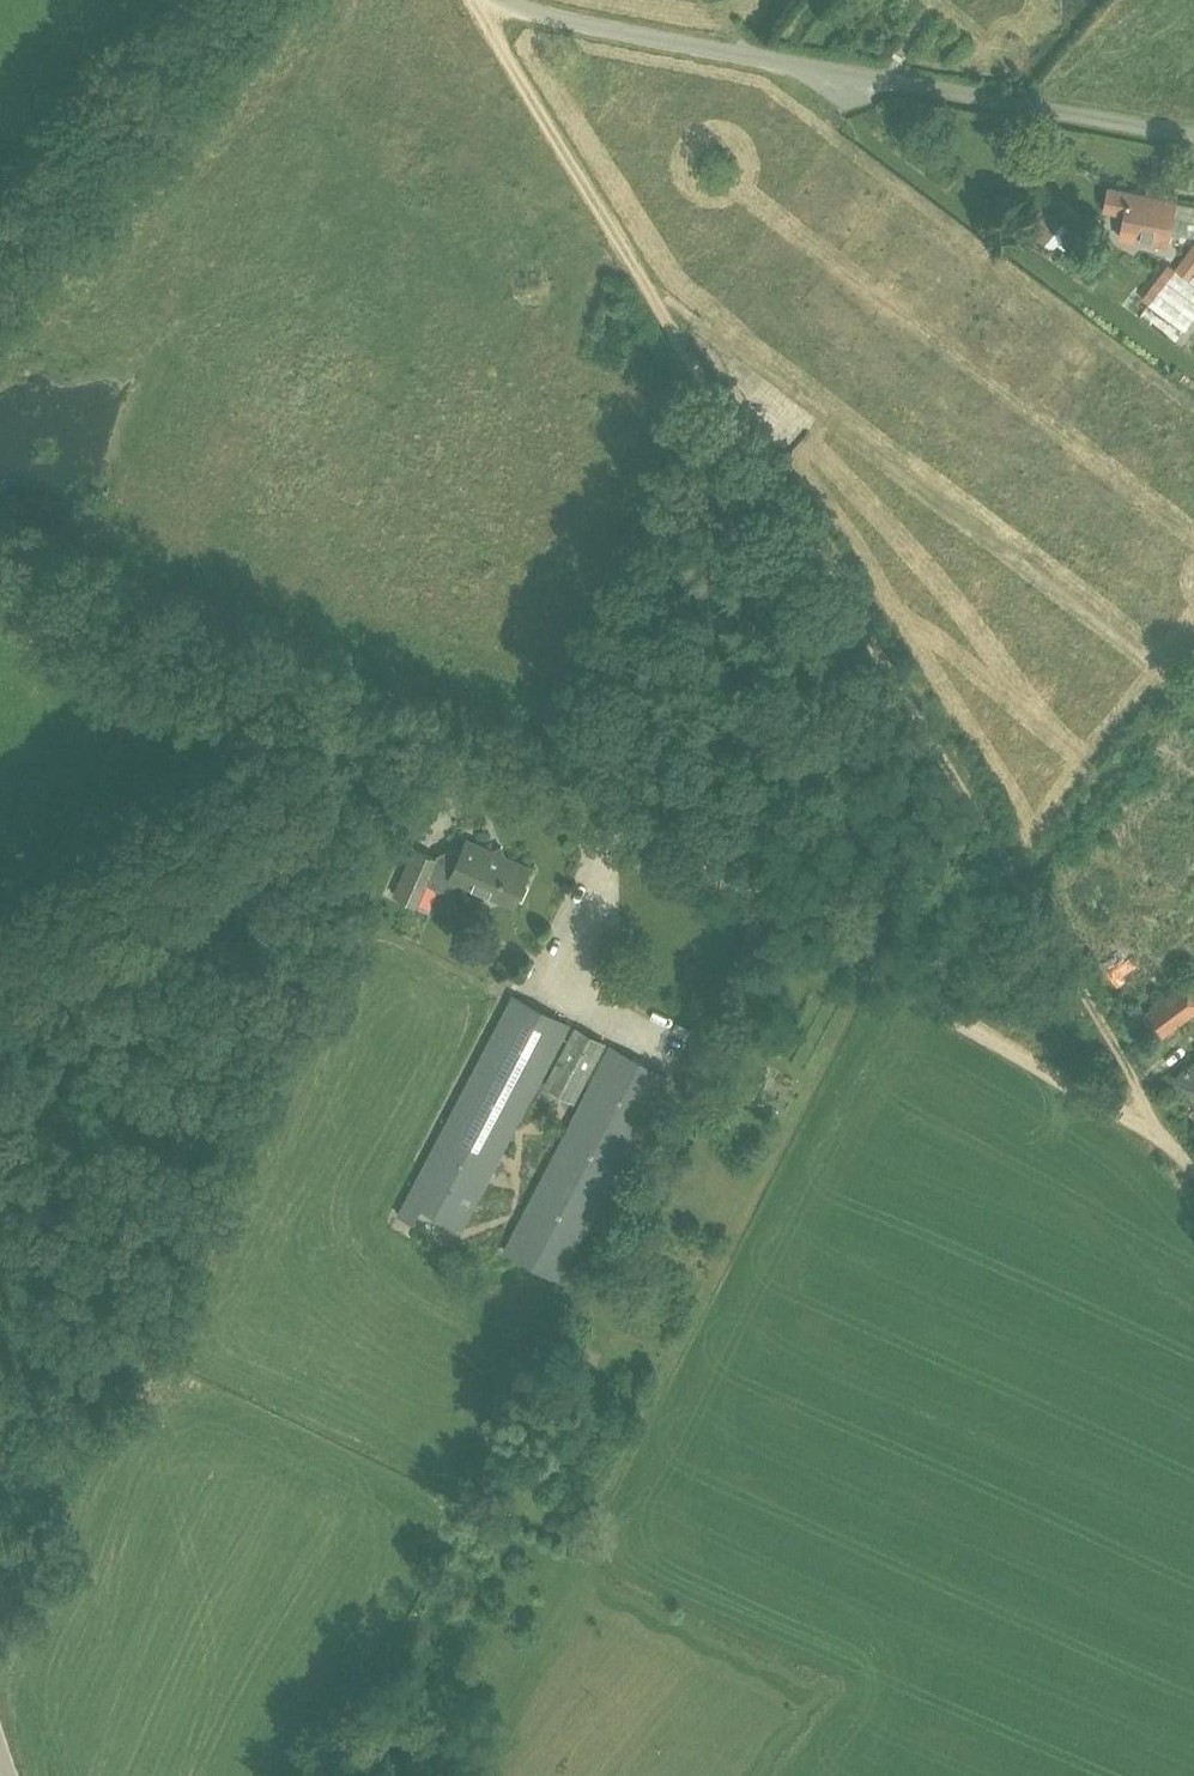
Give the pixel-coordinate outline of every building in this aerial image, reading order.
[(1121,238),(1168,246),(1176,199),(1168,197),(1169,190),(1148,186),(1147,193),(1109,187),(1105,210),(1126,213),(1121,238)] [(1037,200),(1019,223),(1046,244),(1064,221),(1037,200)] [(1193,355),(1193,241),(1175,267),(1176,268),(1140,315),(1193,355)] [(396,894),(418,904),(428,882),(442,888),(453,884),(456,876),(515,902),(531,867),(507,857),(502,845),(492,850),(467,839),(462,851),(454,848),(440,853),(437,859),(415,849),(396,894)] [(1159,1037),(1193,1012),(1193,998),(1183,983),(1141,1012),(1159,1037)] [(425,1209),(465,1230),(572,1023),(512,992),(398,1214),(417,1225),(425,1209)] [(545,1084),(576,1101),(607,1042),(575,1025),(545,1084)] [(503,1250),(563,1281),(670,1074),(610,1043),(503,1250)] [(1193,1096),(1193,1062),(1178,1075),(1193,1096)] [(427,1661),(436,1675),(450,1665),(441,1651),(427,1661)]
